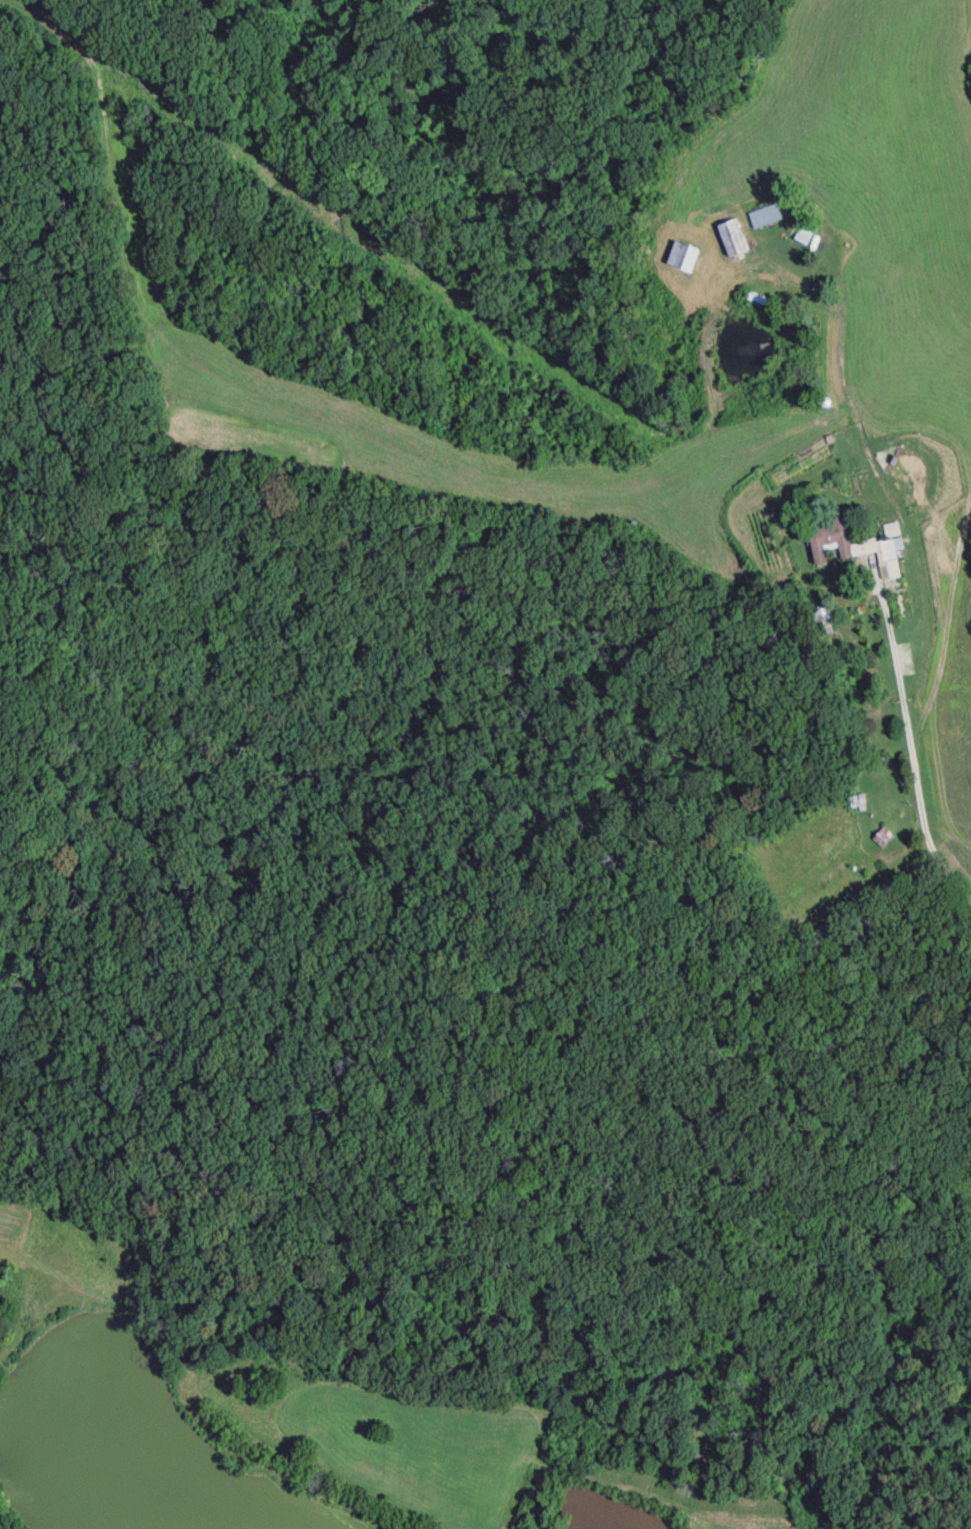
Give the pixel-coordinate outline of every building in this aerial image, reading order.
[(720,228),(732,260),(751,253),(739,220),(720,228)] [(702,250),(676,242),(669,267),(695,275),(702,250)] [(883,583),(902,581),(898,552),(905,551),(901,525),(884,527),(890,564),(880,565),(883,583)] [(812,613),(814,624),(827,621),(826,611),(812,613)] [(865,810),(865,798),(851,798),(851,810),(865,810)]
